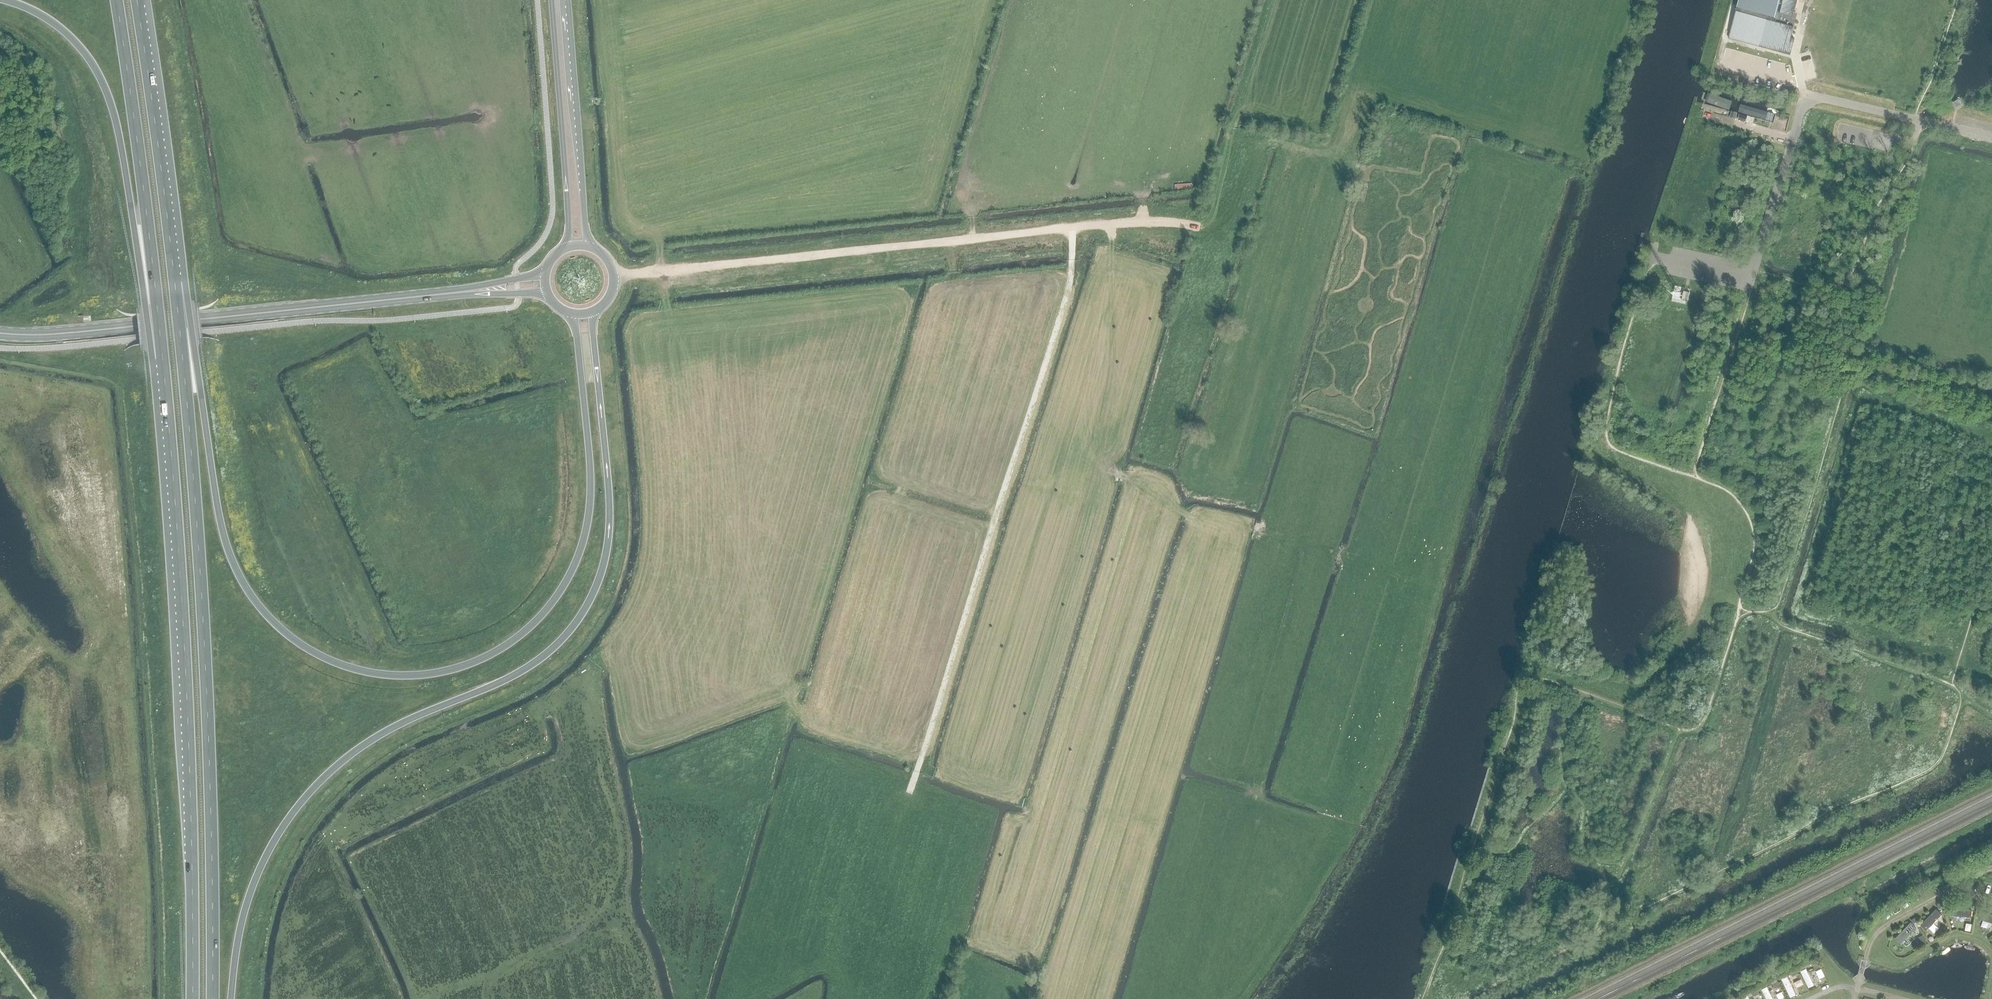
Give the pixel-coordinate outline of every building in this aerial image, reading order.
[(1782,53),(1784,44),(1792,47),(1794,40),(1790,38),(1793,28),(1793,27),(1794,22),(1791,21),(1796,0),(1738,0),(1728,38),(1728,39),(1729,37),(1765,47),(1765,49),(1782,53)] [(1704,93),(1702,102),(1731,109),(1733,100),(1704,93)] [(1745,104),(1743,113),(1770,120),(1772,112),(1745,104)] [(1971,910),(1949,908),(1948,916),(1970,918),(1971,910)] [(1936,909),(1920,925),(1926,931),(1941,915),(1936,909)] [(1980,912),(1978,919),(1991,923),(1991,916),(1980,912)] [(1910,923),(1895,939),(1900,944),(1916,928),(1910,923)] [(1813,985),(1806,969),(1801,972),(1808,987),(1813,985)] [(1795,995),(1787,977),(1781,979),(1790,998),(1795,995)] [(1767,987),(1761,990),(1766,998),(1772,998),(1767,987)]
